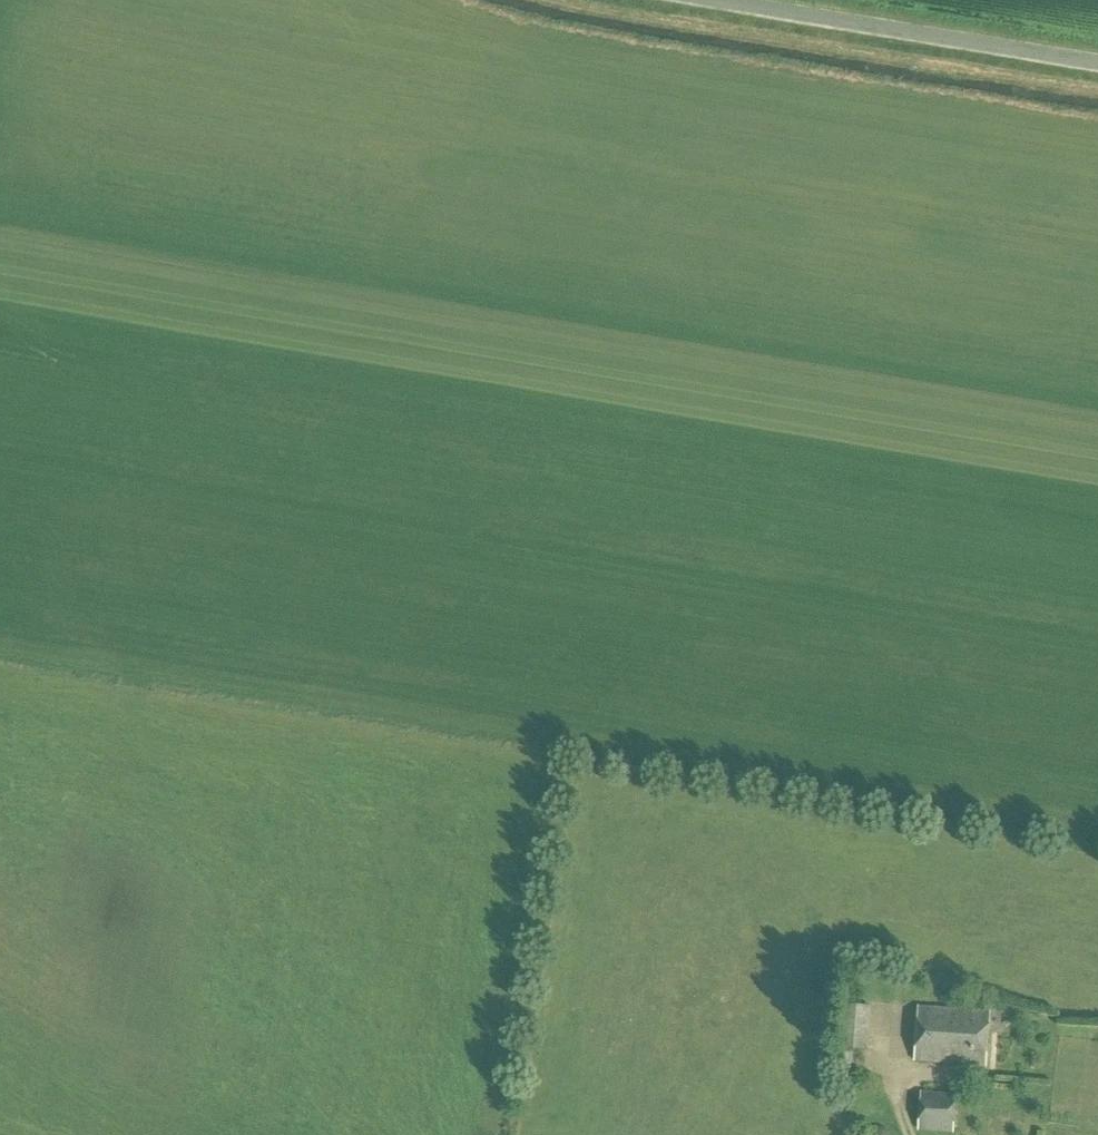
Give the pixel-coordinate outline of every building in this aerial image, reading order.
[(868,1051),(871,1007),(843,1005),(840,1049),(868,1051)] [(987,1066),(991,1011),(974,1010),(918,1006),(914,1061),(987,1066)] [(953,1133),(956,1093),(920,1090),(917,1130),(953,1133)]
